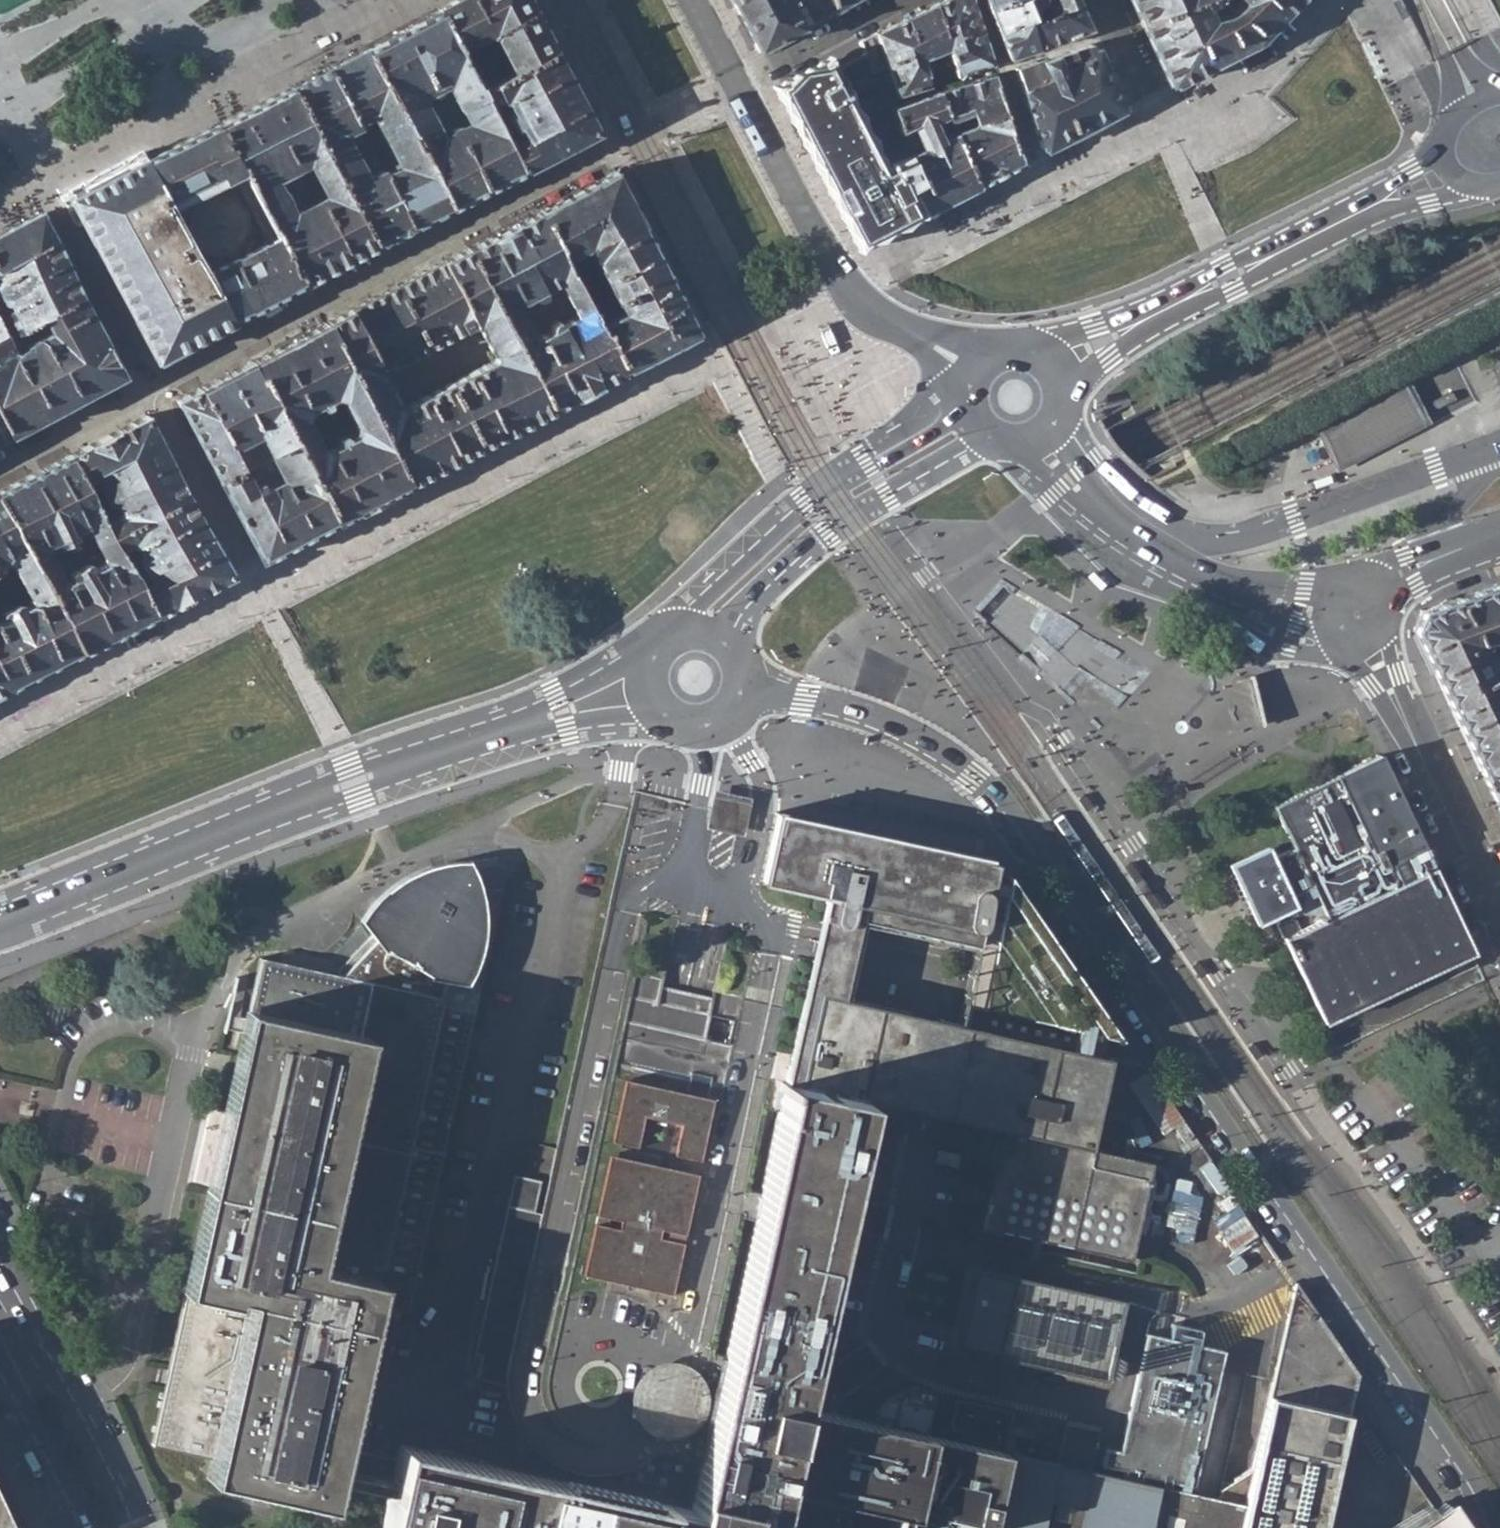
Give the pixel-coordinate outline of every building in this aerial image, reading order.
[(23,0),(0,0),(0,12),(23,0)] [(512,73),(554,51),(527,0),(456,0),(437,10),(458,50),(492,33),(512,73)] [(757,51),(832,12),(829,0),(730,0),(757,51)] [(832,12),(855,0),(829,0),(832,12)] [(876,33),(887,64),(897,95),(989,64),(967,0),(939,0),(877,33),(876,33)] [(995,29),(1076,1),(1075,0),(984,0),(995,29)] [(1142,22),(1203,0),(1132,0),(1142,22)] [(1177,82),(1257,41),(1296,0),(1203,0),(1142,22),(1170,82),(1172,82),(1174,83),(1175,83),(1177,82)] [(1076,1),(995,29),(1007,57),(1088,27),(1076,1)] [(457,94),(475,84),(458,50),(437,10),(365,48),(403,122),(421,112),(421,99),(444,87),(453,88),(457,94)] [(861,41),(863,45),(872,69),(887,64),(876,33),(861,41)] [(1090,42),(1013,68),(1040,145),(1045,150),(1054,146),(1054,144),(1067,136),(1071,137),(1120,112),(1124,107),(1097,46),(1095,47),(1090,42)] [(898,125),(892,107),(897,95),(887,64),(872,69),(863,45),(780,86),(858,241),(902,219),(905,225),(934,210),(909,155),(896,126),(898,125)] [(388,159),(379,164),(384,174),(412,230),(448,211),(403,122),(365,48),(328,67),(362,133),(370,127),(366,117),(378,113),(380,120),(392,144),(400,157),(404,162),(392,168),(388,159)] [(479,91),(497,125),(508,120),(512,127),(514,130),(520,130),(522,136),(506,143),(521,174),(559,154),(597,134),(554,51),(512,73),(479,91)] [(373,153),(362,133),(328,67),(291,86),(376,248),(412,230),(384,174),(363,183),(360,174),(355,163),(360,161),(354,150),(348,152),(341,140),(349,136),(354,145),(361,149),(365,156),(373,153)] [(992,75),(936,92),(978,187),(1021,164),(992,75)] [(422,114),(421,112),(403,122),(448,211),(480,194),(521,174),(506,143),(497,125),(479,91),(475,84),(457,94),(458,96),(467,115),(476,122),(459,130),(456,125),(446,130),(446,134),(448,137),(433,143),(431,132),(422,114)] [(303,286),(376,248),(291,86),(219,123),(302,285),(303,286)] [(444,87),(421,99),(421,112),(422,114),(458,96),(457,94),(453,88),(444,87)] [(936,92),(892,107),(898,125),(896,126),(909,155),(934,210),(978,187),(936,92)] [(286,293),(302,285),(219,123),(146,161),(232,321),(245,314),(247,315),(286,294),(286,293)] [(146,161),(71,199),(156,361),(232,321),(146,161)] [(560,200),(540,210),(566,257),(585,247),(594,260),(621,246),(619,243),(645,229),(618,175),(618,174),(616,171),(593,183),(591,182),(561,198),(560,200)] [(557,281),(568,299),(583,291),(566,257),(540,210),(520,221),(518,221),(493,234),(492,236),(468,249),(511,329),(525,322),(523,317),(529,313),(522,300),(532,295),(533,296),(533,297),(535,298),(536,298),(537,298),(539,298),(541,297),(542,295),(542,293),(542,292),(541,290),(557,281)] [(0,236),(0,300),(3,305),(7,303),(10,309),(6,312),(15,331),(28,329),(46,321),(85,299),(41,214),(0,236)] [(610,318),(600,322),(625,372),(643,362),(645,362),(679,344),(679,342),(693,335),(693,337),(702,332),(699,327),(698,327),(645,229),(619,243),(621,246),(594,260),(604,280),(608,290),(598,295),(610,318)] [(485,338),(487,341),(511,329),(468,249),(396,286),(429,349),(472,326),(481,326),(483,328),(479,330),(483,338),(485,338)] [(542,293),(542,295),(549,308),(568,299),(557,281),(541,290),(542,292),(542,293)] [(365,402),(408,483),(429,472),(431,473),(459,459),(459,457),(480,446),(447,383),(402,406),(393,402),(396,401),(393,394),(391,394),(387,386),(389,385),(385,380),(382,381),(381,379),(385,373),(429,349),(396,286),(324,323),(365,402)] [(525,322),(511,329),(553,409),(572,399),(574,399),(602,384),(602,383),(625,372),(600,322),(583,291),(568,299),(576,316),(560,324),(559,322),(558,321),(557,321),(556,320),(554,320),(553,321),(551,322),(550,323),(549,325),(549,327),(550,328),(550,330),(533,338),(525,322)] [(13,436),(125,377),(85,299),(46,321),(51,331),(25,345),(25,350),(22,352),(18,352),(15,350),(7,336),(6,336),(0,339),(0,411),(13,436)] [(251,361),(293,440),(311,430),(305,418),(309,409),(317,404),(318,405),(321,406),(323,406),(325,404),(326,403),(327,402),(328,400),(331,397),(339,398),(347,412),(365,402),(324,323),(303,334),(301,333),(274,347),(274,349),(251,361)] [(511,329),(487,341),(488,344),(487,345),(491,352),(494,350),(493,358),(447,383),(480,446),(500,436),(502,436),(533,419),(533,418),(553,409),(511,329)] [(251,361),(200,387),(233,447),(239,444),(235,437),(255,428),(268,453),(293,440),(251,361)] [(1406,379),(1322,423),(1346,469),(1431,425),(1406,379)] [(244,442),(239,444),(233,447),(200,387),(177,399),(219,479),(254,460),(244,442)] [(1456,399),(1452,390),(1432,400),(1436,409),(1456,399)] [(311,430),(293,440),(335,521),(355,511),(357,512),(388,495),(387,495),(408,483),(365,402),(347,412),(355,427),(351,435),(345,438),(344,436),(342,435),(340,435),(338,436),(336,438),(336,439),(336,442),(336,443),(326,447),(318,444),(311,430)] [(13,436),(0,411),(0,443),(13,436)] [(104,521),(111,534),(189,495),(146,414),(67,455),(85,484),(98,476),(100,478),(98,481),(98,483),(99,486),(105,499),(109,502),(114,503),(117,507),(115,515),(104,521)] [(254,460),(219,479),(261,560),(335,521),(293,440),(268,453),(254,460)] [(111,534),(104,521),(85,484),(67,455),(0,490),(0,498),(39,573),(53,566),(47,551),(47,545),(52,541),(83,527),(87,530),(94,544),(111,534)] [(1330,474),(1312,480),(1315,487),(1332,481),(1330,474)] [(123,557),(153,616),(232,575),(189,495),(111,534),(119,549),(129,543),(135,545),(138,549),(123,557)] [(4,562),(9,565),(16,577),(6,583),(8,589),(11,593),(22,588),(19,583),(39,573),(0,498),(0,564),(4,562)] [(39,573),(80,653),(153,616),(123,557),(119,549),(111,534),(94,544),(82,550),(83,554),(98,547),(102,558),(101,562),(93,566),(90,564),(87,564),(72,572),(69,575),(69,579),(62,581),(60,579),(53,566),(39,573)] [(1094,572),(1088,577),(1101,592),(1107,586),(1094,572)] [(80,653),(39,573),(19,583),(22,588),(28,599),(26,605),(20,607),(15,606),(0,614),(0,615),(0,677),(7,691),(80,653)] [(994,581),(978,619),(1026,639),(1042,600),(994,581)] [(1480,770),(1499,763),(1499,597),(1496,584),(1422,611),(1414,629),(1480,770)] [(1284,938),(1323,1021),(1472,953),(1436,875),(1379,755),(1341,773),(1325,780),(1273,805),(1293,848),(1276,857),(1268,860),(1267,858),(1263,860),(1282,900),(1286,898),(1284,897),(1296,891),(1300,900),(1314,894),(1325,917),(1284,938)] [(1499,812),(1499,763),(1480,770),(1499,812)] [(1095,808),(1087,795),(1082,798),(1090,811),(1095,808)] [(742,804),(720,799),(715,821),(737,826),(742,804)] [(917,843),(779,812),(765,881),(828,896),(821,922),(857,931),(859,921),(979,947),(962,1023),(1054,1044),(1065,1029),(1088,1041),(1089,1035),(1126,1044),(1003,862),(987,858),(917,843)] [(1056,833),(1047,820),(1043,824),(1051,837),(1056,833)] [(1225,867),(1229,876),(1263,860),(1267,858),(1268,860),(1276,857),(1270,845),(1225,867)] [(1282,900),(1263,860),(1229,876),(1249,916),(1269,907),(1282,900)] [(388,1491),(396,1458),(341,1446),(357,1375),(373,1305),(409,1314),(481,991),(502,896),(478,889),(475,874),(473,873),(470,864),(467,862),(462,861),(449,861),(440,862),(423,867),(410,873),(396,882),(380,894),(360,917),(372,931),(337,968),(335,975),(259,957),(245,1019),(243,1031),(242,1033),(221,1128),(217,1146),(214,1161),(181,1309),(167,1368),(166,1376),(163,1388),(152,1444),(210,1456),(206,1477),(252,1487),(328,1503),(334,1479),(388,1491)] [(1094,888),(1087,892),(1100,912),(1115,935),(1122,930),(1094,888)] [(1314,894),(1300,900),(1295,911),(1325,917),(1314,894)] [(1274,918),(1291,909),(1286,898),(1282,900),(1269,907),(1274,918)] [(1269,907),(1249,916),(1254,927),(1274,918),(1269,907)] [(857,931),(821,922),(817,941),(814,954),(850,962),(853,950),(857,931)] [(850,962),(814,954),(806,989),(843,998),(850,962)] [(1207,977),(1199,964),(1194,967),(1203,980),(1207,977)] [(1169,1001),(1160,988),(1155,991),(1164,1004),(1169,1001)] [(843,998),(806,989),(785,1082),(865,1101),(936,1115),(987,1126),(1006,1131),(985,1229),(1133,1261),(1154,1163),(1091,1150),(1109,1066),(1109,1056),(1086,1051),(1088,1041),(1065,1029),(1054,1044),(962,1023),(955,1022),(843,998)] [(1263,1061),(1254,1048),(1249,1051),(1258,1064),(1263,1061)] [(1225,1084),(1216,1071),(1212,1074),(1220,1087),(1225,1084)] [(1354,1389),(1357,1374),(1293,1283),(1244,1505),(1226,1501),(1097,1472),(1062,1465),(1010,1453),(1019,1412),(962,1400),(955,1430),(968,1432),(965,1444),(934,1437),(943,1395),(923,1390),(923,1387),(913,1389),(905,1392),(896,1396),(890,1401),(884,1406),(880,1412),(881,1415),(878,1424),(848,1418),(837,1415),(798,1406),(805,1373),(837,1230),(844,1197),(865,1101),(785,1082),(724,1359),(712,1416),(691,1507),(400,1443),(396,1458),(388,1491),(381,1526),(390,1527),(1324,1527),(1354,1389)] [(705,1165),(719,1103),(631,1083),(617,1145),(641,1150),(648,1119),(686,1128),(679,1159),(705,1165)] [(602,1216),(690,1236),(703,1178),(615,1158),(602,1216)] [(541,1180),(521,1176),(495,1290),(476,1377),(496,1381),(541,1180)] [(837,1230),(886,1241),(892,1209),(844,1197),(837,1230)] [(588,1277),(677,1296),(688,1247),(599,1227),(588,1277)] [(1124,1302),(977,1271),(960,1348),(1108,1379),(1124,1302)] [(838,1400),(889,1362),(871,1337),(819,1377),(805,1373),(798,1406),(837,1415),(838,1400)] [(1097,1472),(1107,1426),(1073,1418),(1062,1465),(1097,1472)] [(634,1464),(627,1466),(624,1477),(678,1489),(685,1455),(655,1449),(651,1453),(646,1458),(640,1462),(634,1464)] [(1450,1511),(1441,1517),(1448,1527),(1462,1527),(1450,1511)] [(1441,1517),(1425,1527),(1448,1527),(1441,1517)]
